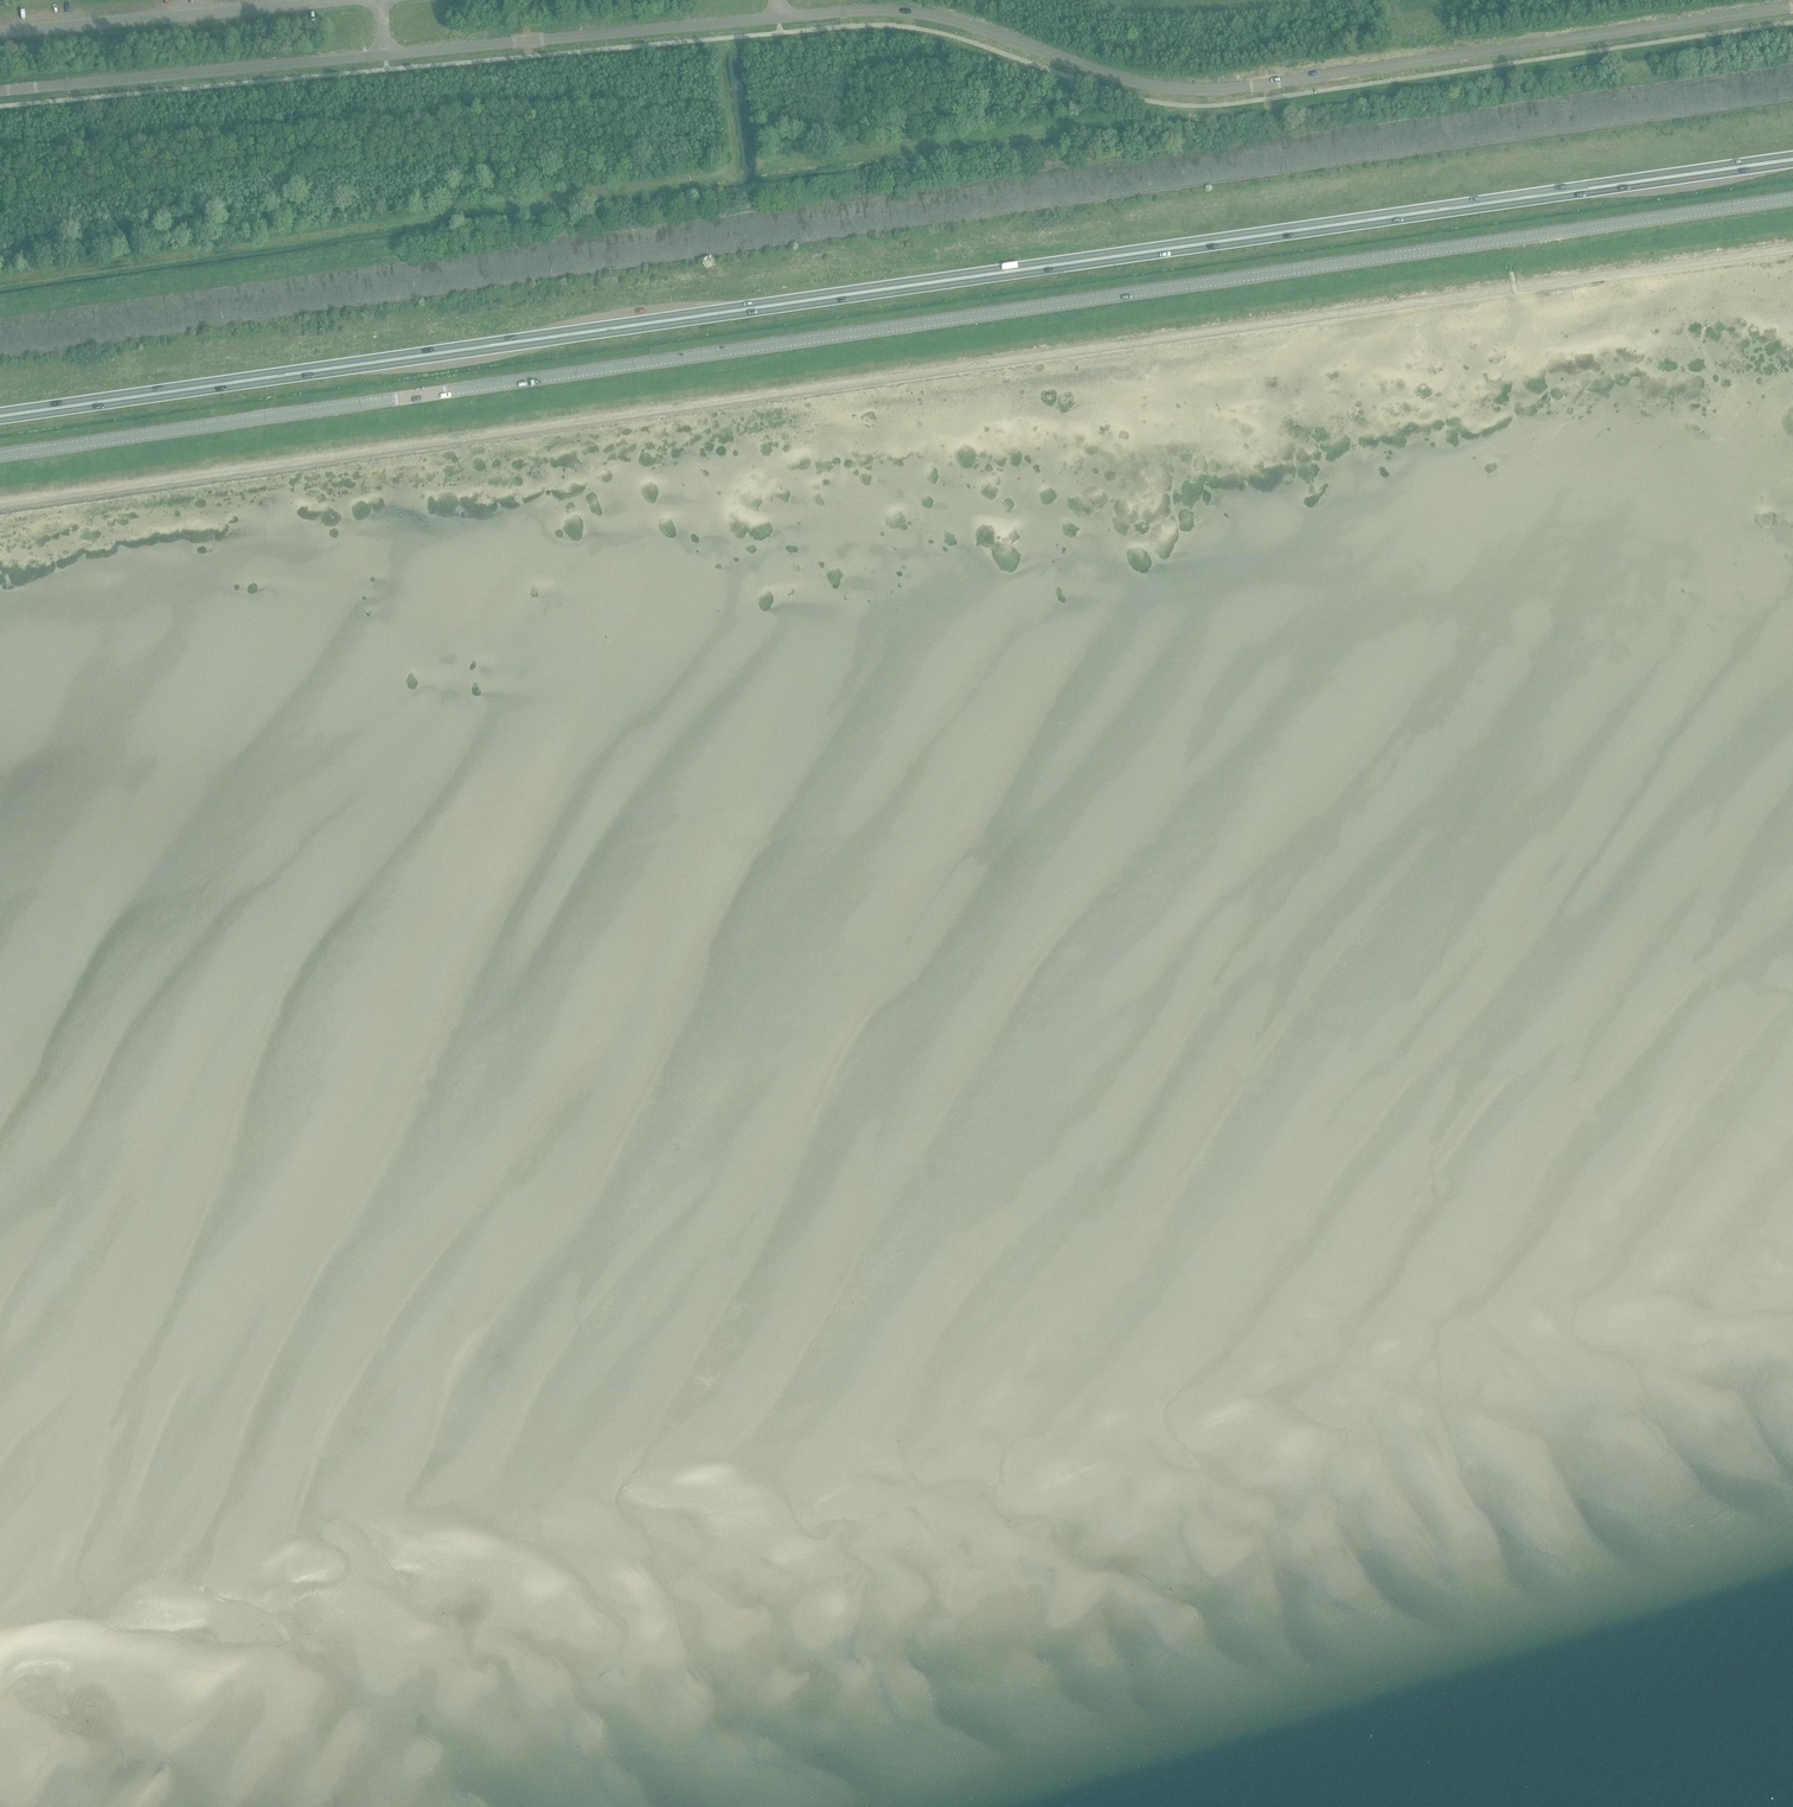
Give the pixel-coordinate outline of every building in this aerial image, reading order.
[(702,361),(689,363),(690,371),(704,368),(702,361)]
